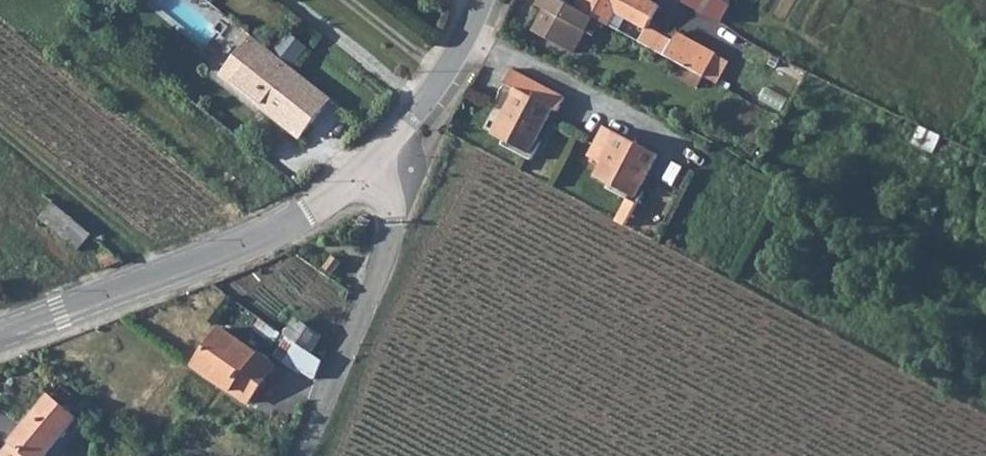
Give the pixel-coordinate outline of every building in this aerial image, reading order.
[(578,6),(566,0),(541,0),(539,4),(546,7),(536,29),(576,51),(588,29),(583,26),(590,13),(578,6)] [(578,6),(590,13),(601,19),(611,24),(618,13),(647,28),(659,6),(649,0),(581,0),(578,6)] [(724,23),(735,2),(730,0),(686,0),(684,3),(724,23)] [(676,32),(664,53),(706,75),(715,57),(717,53),(676,32)] [(300,138),(331,99),(253,37),(227,68),(229,82),(300,138)] [(715,57),(706,75),(717,82),(727,63),(715,57)] [(517,88),(493,131),(531,152),(555,109),(558,111),(566,97),(512,67),(504,81),(517,88)] [(629,195),(617,219),(626,224),(640,200),(635,198),(658,156),(604,126),(587,156),(601,163),(594,175),(629,195)] [(43,223),(81,253),(92,239),(56,208),(43,223)] [(287,337),(308,351),(319,335),(298,320),(287,337)] [(221,328),(195,367),(248,403),(274,365),(221,328)] [(302,371),(315,379),(323,361),(308,351),(287,337),(274,356),(300,374),(302,371)] [(0,455),(44,455),(76,417),(50,396),(0,455)]
